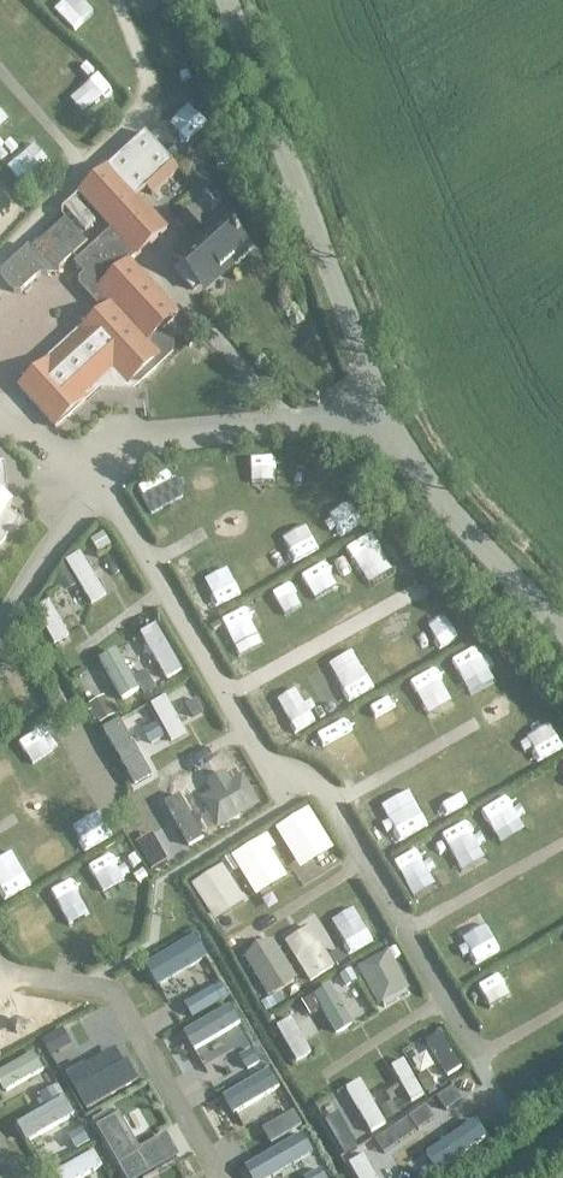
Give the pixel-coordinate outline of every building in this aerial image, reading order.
[(78,193),(107,224),(137,197),(108,165),(78,193)] [(112,390),(123,379),(124,379),(142,379),(156,367),(157,361),(165,353),(165,352),(164,352),(164,347),(159,341),(155,336),(178,315),(131,263),(167,230),(142,202),(74,265),(84,276),(82,278),(81,284),(90,294),(96,294),(99,292),(111,305),(19,389),(55,429),(85,401),(82,398),(95,386),(98,389),(112,390)] [(220,215),(211,223),(198,208),(183,222),(197,236),(173,258),(199,286),(216,271),(221,276),(251,249),(220,215)] [(47,269),(60,270),(88,244),(66,220),(32,250),(31,252),(47,269)] [(59,277),(60,270),(47,269),(31,252),(32,250),(29,246),(1,272),(1,279),(10,290),(18,290),(33,275),(59,277)] [(21,522),(7,511),(12,505),(0,495),(0,548),(21,522)] [(80,554),(66,563),(91,606),(106,598),(80,554)] [(55,647),(70,638),(49,602),(34,611),(55,647)] [(183,671),(157,626),(140,635),(167,681),(183,671)] [(99,661),(122,701),(139,691),(117,651),(99,661)] [(151,706),(172,744),(186,736),(166,697),(151,706)] [(120,721),(103,730),(136,788),(153,779),(120,721)] [(259,804),(234,761),(219,770),(244,813),(259,804)] [(216,833),(184,776),(170,784),(201,840),(216,833)] [(247,851),(234,859),(252,893),(266,886),(247,851)] [(380,1015),(396,1006),(369,961),(353,969),(380,1015)] [(354,1027),(331,988),(314,997),(337,1036),(354,1027)] [(292,1019),(276,1028),(296,1063),(312,1056),(292,1019)] [(447,1078),(463,1069),(440,1034),(426,1043),(447,1078)] [(44,1071),(34,1054),(0,1074),(0,1088),(3,1095),(44,1071)] [(410,1103),(424,1096),(404,1061),(391,1068),(410,1103)] [(386,1126),(361,1081),(346,1090),(371,1134),(386,1126)] [(18,1127),(26,1144),(75,1118),(64,1099),(18,1127)] [(472,1125),(436,1149),(445,1164),(482,1139),(472,1125)] [(302,1136),(246,1169),(251,1177),(275,1177),(313,1156),(302,1136)] [(370,1177),(389,1177),(375,1151),(359,1160),(370,1177)] [(55,1174),(58,1177),(84,1177),(103,1167),(95,1152),(55,1174)]
